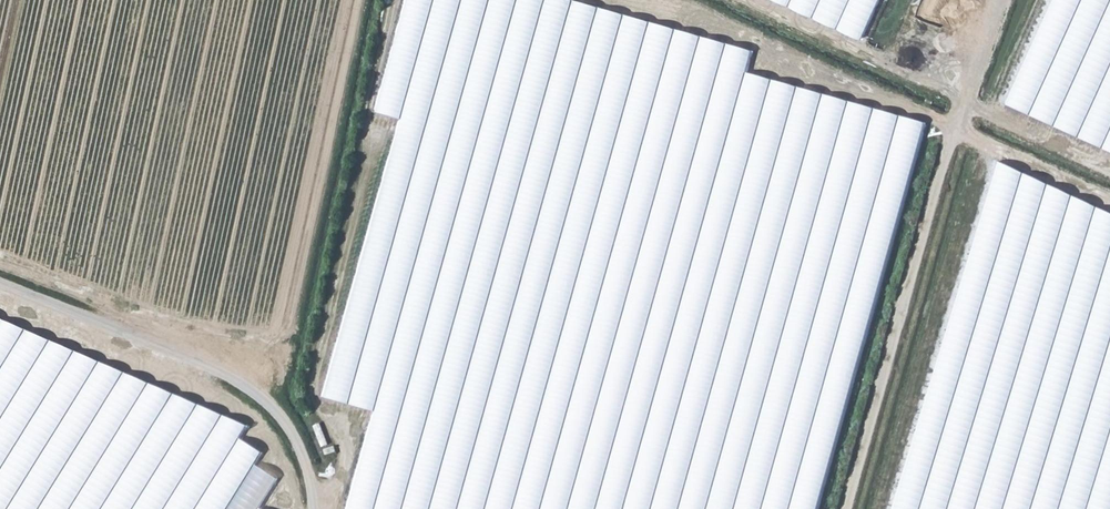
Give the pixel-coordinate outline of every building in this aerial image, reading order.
[(567,0),(405,0),(372,114),(396,125),(327,397),(377,419),(354,508),(822,508),(930,123),(751,79),(755,52),(567,0)] [(869,41),(888,0),(780,0),(869,41)] [(0,322),(0,508),(267,508),(281,484),(259,471),(266,456),(242,443),(248,426),(0,322)]
